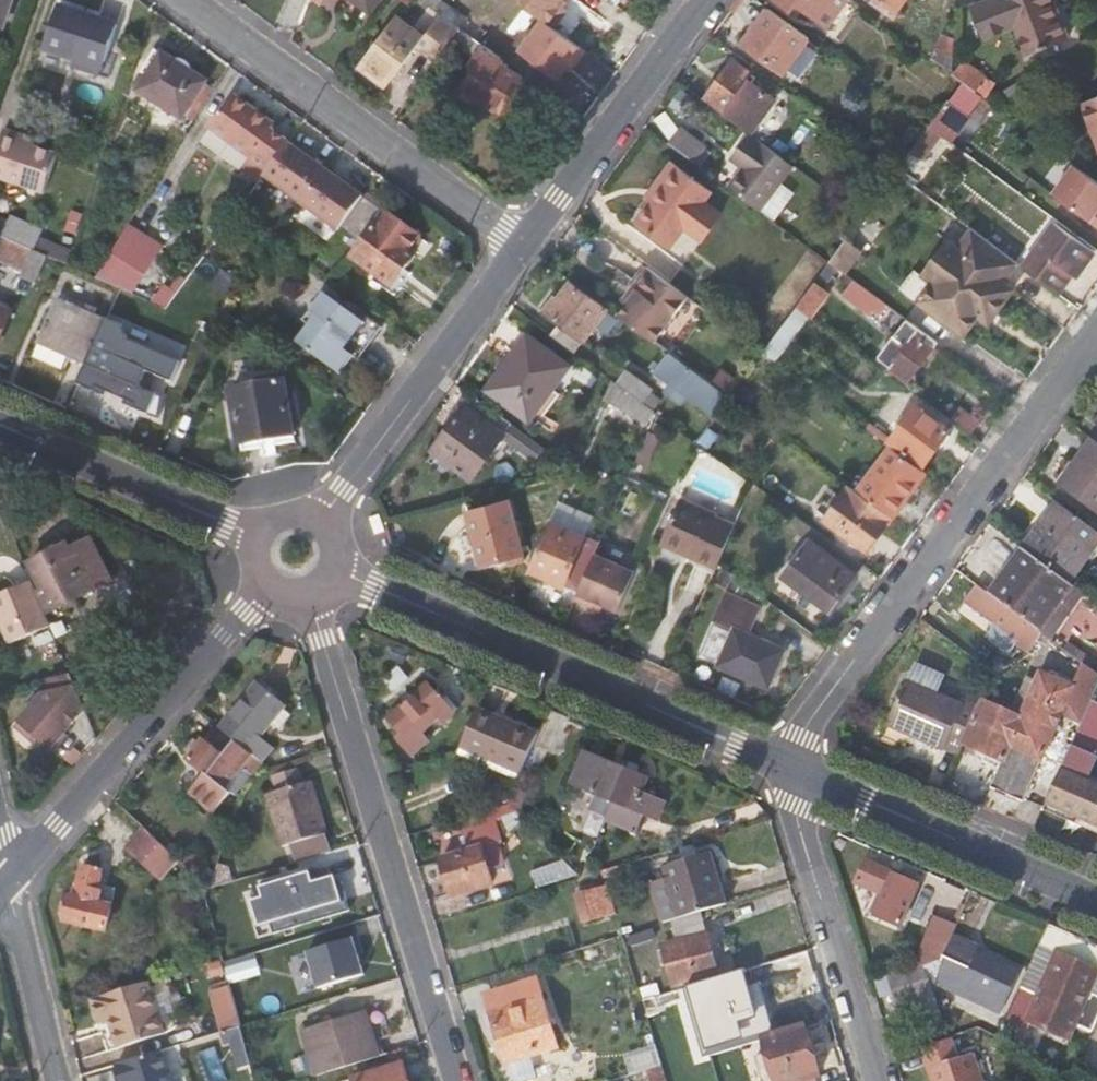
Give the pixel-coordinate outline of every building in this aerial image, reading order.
[(6,24),(14,0),(0,0),(0,22),(6,24)] [(437,8),(447,15),(463,27),(480,40),(489,28),(470,17),(448,0),(426,0),(437,8)] [(545,19),(558,28),(572,9),(568,6),(563,2),(565,0),(520,0),(545,19)] [(858,3),(855,0),(807,0),(842,25),(858,3)] [(900,0),(878,0),(892,10),(900,0)] [(1070,36),(1056,0),(986,0),(971,6),(985,41),(1016,29),(1025,52),(1070,36)] [(59,3),(43,51),(103,72),(120,22),(59,3)] [(783,72),(810,37),(782,17),(766,5),(741,40),(783,72)] [(415,55),(433,69),(463,27),(447,15),(428,38),(399,15),(364,62),(385,78),(400,58),(408,63),(415,55)] [(558,28),(545,19),(522,50),(561,79),(569,68),(573,61),(578,64),(588,50),(558,28)] [(954,38),(943,33),(933,55),(953,70),(954,53),(949,50),(954,38)] [(502,110),(525,73),(486,45),(473,64),(476,71),(466,88),(502,110)] [(164,50),(140,88),(185,119),(211,79),(164,50)] [(732,55),(702,96),(750,131),(752,132),(776,98),(747,76),(751,69),(732,55)] [(963,58),(953,72),(962,79),(977,90),(987,76),(963,58)] [(578,64),(573,61),(569,68),(573,71),(578,64)] [(962,110),(977,90),(962,79),(928,125),(931,127),(944,137),(952,143),(972,118),(962,110)] [(250,155),(269,169),(290,141),(273,129),(276,124),(236,94),(202,141),(240,169),(250,155)] [(1083,101),(1096,136),(1096,95),(1083,101)] [(931,127),(914,151),(927,160),(944,137),(931,127)] [(21,141),(23,135),(5,128),(0,144),(0,177),(45,192),(57,153),(34,145),(21,141)] [(680,128),(670,143),(696,162),(707,148),(680,128)] [(772,218),(806,172),(752,132),(750,131),(736,151),(748,160),(729,187),(739,194),(772,218)] [(37,138),(23,135),(21,141),(34,145),(37,138)] [(290,141),(269,169),(266,174),(303,202),(328,168),(290,141)] [(649,198),(635,217),(671,244),(683,228),(705,199),(712,189),(671,159),(644,194),(649,198)] [(1096,224),(1096,179),(1077,165),(1056,193),(1096,224)] [(340,230),(365,195),(328,168),(303,202),(303,203),(340,230)] [(396,217),(365,195),(340,230),(334,237),(355,253),(352,256),(394,286),(420,251),(405,240),(407,234),(393,221),(396,217)] [(705,199),(683,228),(700,241),(722,212),(705,199)] [(14,217),(13,220),(0,214),(0,232),(4,234),(36,248),(41,235),(44,230),(14,217)] [(858,247),(874,225),(861,215),(829,260),(844,271),(860,249),(858,247)] [(1056,292),(1058,290),(1070,274),(1075,277),(1093,251),(1054,222),(1023,265),(1021,266),(1056,292)] [(162,250),(127,228),(110,256),(97,274),(122,285),(135,291),(144,278),(162,250)] [(918,301),(965,338),(981,317),(992,304),(1001,312),(1017,289),(1008,282),(1020,265),(971,228),(959,245),(950,238),(922,274),(932,282),(918,301)] [(49,253),(36,248),(4,234),(0,245),(0,265),(37,280),(49,253)] [(73,249),(41,235),(36,248),(49,253),(60,258),(69,262),(73,249)] [(627,299),(617,312),(656,340),(689,295),(647,263),(627,290),(631,293),(627,299)] [(281,301),(305,319),(325,288),(303,271),(281,301)] [(855,279),(843,294),(859,307),(860,307),(872,317),(877,311),(883,316),(890,305),(870,291),(855,279)] [(817,280),(798,306),(810,314),(813,317),(831,292),(817,280)] [(544,310),(552,316),(582,339),(606,306),(576,284),(563,303),(554,296),(544,310)] [(376,326),(325,288),(305,319),(311,323),(298,340),(343,372),(376,326)] [(627,290),(623,296),(627,299),(631,293),(627,290)] [(40,340),(89,361),(107,318),(58,297),(40,340)] [(14,309),(0,303),(0,342),(14,309)] [(981,317),(991,325),(1001,312),(992,304),(981,317)] [(798,306),(765,351),(774,357),(777,360),(810,314),(798,306)] [(574,350),(582,339),(552,316),(544,328),(574,350)] [(941,356),(948,347),(916,324),(906,316),(878,353),(911,378),(933,350),(941,356)] [(480,380),(530,417),(570,363),(526,331),(510,353),(503,348),(480,380)] [(686,395),(714,415),(729,394),(727,392),(703,375),(683,361),(667,349),(652,370),(668,382),(686,395)] [(765,351),(753,367),(762,373),(774,357),(765,351)] [(626,366),(616,381),(643,400),(650,388),(652,386),(626,366)] [(231,387),(241,443),(298,433),(287,377),(231,387)] [(643,423),(651,406),(643,400),(616,381),(612,378),(604,396),(643,423)] [(686,395),(668,382),(663,390),(681,403),(686,395)] [(650,388),(643,400),(651,406),(654,408),(662,398),(650,388)] [(471,475),(511,421),(481,399),(474,409),(466,403),(433,447),(471,475)] [(888,438),(924,465),(954,426),(917,399),(888,438)] [(962,406),(952,418),(973,434),(982,421),(962,406)] [(518,426),(508,440),(535,461),(546,447),(518,426)] [(656,432),(646,427),(633,458),(643,462),(656,432)] [(1094,439),(1072,469),(1070,467),(1057,483),(1096,513),(1096,441),(1094,439)] [(890,443),(857,488),(891,514),(925,469),(890,443)] [(866,547),(891,514),(857,488),(848,482),(823,515),(866,547)] [(681,495),(660,543),(715,567),(718,560),(735,521),(681,495)] [(481,561),(525,550),(511,498),(466,509),(481,561)] [(593,515),(558,500),(529,568),(564,583),(576,588),(593,550),(597,542),(583,536),(593,515)] [(1096,543),(1096,529),(1058,500),(1023,548),(1069,581),(1096,543)] [(829,609),(864,563),(829,537),(792,510),(782,524),(805,541),(781,573),(829,609)] [(113,582),(92,539),(70,550),(75,559),(60,567),(53,552),(30,563),(40,586),(37,588),(47,614),(113,582)] [(70,550),(68,545),(53,552),(60,567),(75,559),(70,550)] [(1023,548),(990,593),(1039,629),(1072,583),(1069,581),(1023,548)] [(633,567),(593,550),(576,588),(573,596),(589,603),(592,597),(602,601),(616,607),(633,567)] [(564,583),(529,568),(526,573),(562,588),(564,583)] [(52,627),(50,621),(47,614),(37,588),(34,581),(0,595),(0,613),(12,643),(52,627)] [(1016,641),(1029,651),(1043,631),(1039,629),(990,593),(976,582),(962,601),(995,625),(986,637),(1007,653),(1016,641)] [(1087,594),(1072,583),(1039,629),(1043,631),(1054,639),(1087,594)] [(733,628),(718,663),(768,686),(786,647),(750,631),(761,604),(725,588),(712,618),(733,628)] [(602,601),(592,597),(589,603),(599,608),(602,601)] [(983,697),(979,707),(962,744),(1001,763),(991,786),(1023,801),(1060,713),(1081,722),(1090,700),(1096,685),(1096,671),(1073,654),(1063,678),(1031,664),(1027,673),(1018,668),(1010,686),(1019,690),(1011,708),(983,697)] [(914,661),(906,679),(939,694),(947,675),(914,661)] [(86,713),(74,682),(73,680),(70,672),(44,679),(50,692),(41,695),(17,722),(40,742),(54,754),(69,737),(68,733),(86,713)] [(939,694),(906,679),(886,726),(906,735),(942,751),(945,746),(959,753),(962,744),(979,707),(965,701),(963,704),(939,694)] [(218,726),(251,755),(259,761),(271,747),(260,737),(271,724),(279,731),(291,717),(283,709),(285,707),(256,682),(218,726)] [(414,758),(430,743),(422,734),(440,717),(444,722),(455,713),(428,683),(389,718),(402,733),(397,738),(414,758)] [(1090,700),(1081,722),(1071,746),(1096,757),(1096,703),(1090,700)] [(458,751),(520,777),(522,773),(521,772),(536,735),(478,709),(460,751),(458,751)] [(35,747),(40,742),(17,722),(12,726),(35,747)] [(897,755),(906,735),(886,726),(879,748),(897,755)] [(211,812),(227,793),(222,788),(242,765),(249,757),(214,727),(187,758),(203,772),(186,791),(211,812)] [(1096,758),(1096,757),(1071,746),(1060,770),(1087,782),(1096,758)] [(606,818),(627,770),(585,751),(571,784),(596,795),(589,810),(606,818)] [(252,774),(261,763),(259,761),(251,755),(249,757),(242,765),(252,774)] [(271,777),(275,793),(304,784),(299,769),(271,777)] [(605,821),(636,834),(643,818),(647,819),(656,822),(663,805),(643,796),(649,779),(627,770),(606,818),(605,821)] [(1060,770),(1046,804),(1096,825),(1096,786),(1087,782),(1060,770)] [(294,844),(300,861),(329,852),(324,835),(327,834),(311,782),(304,784),(275,793),(267,796),(284,848),(294,844)] [(515,788),(508,804),(522,819),(527,814),(523,809),(528,793),(515,788)] [(503,840),(524,821),(522,819),(508,804),(493,809),(458,820),(466,849),(439,858),(451,898),(494,886),(483,846),(503,840)] [(640,836),(647,819),(643,818),(636,834),(640,836)] [(179,860),(145,828),(125,849),(159,880),(179,860)] [(678,918),(699,911),(726,902),(710,851),(663,866),(678,918)] [(187,852),(179,860),(196,875),(204,866),(187,852)] [(875,912),(902,923),(920,883),(865,859),(858,877),(885,889),(875,912)] [(563,861),(532,870),(537,886),(577,875),(563,861)] [(76,896),(73,896),(66,922),(106,932),(117,890),(100,886),(104,869),(84,864),(76,896)] [(222,871),(216,868),(210,888),(225,884),(222,871)] [(285,880),(272,885),(277,897),(289,893),(285,880)] [(259,974),(303,960),(297,937),(302,936),(291,902),(289,893),(277,897),(272,885),(245,893),(249,905),(238,908),(259,974)] [(593,887),(573,893),(580,923),(608,915),(603,897),(596,898),(593,887)] [(699,911),(678,918),(671,920),(677,940),(664,944),(674,986),(718,974),(699,911)] [(934,915),(915,966),(922,964),(944,957),(953,934),(957,924),(934,915)] [(1048,922),(1018,989),(1002,1027),(1014,1032),(1019,1020),(1067,1042),(1068,1041),(1071,1042),(1078,1028),(1090,1033),(1096,1018),(1096,943),(1062,928),(1048,922)] [(653,929),(627,937),(631,947),(657,939),(653,929)] [(922,964),(928,981),(934,979),(1000,1008),(1018,968),(972,948),(974,943),(953,934),(944,957),(922,964)] [(309,958),(302,936),(297,937),(303,960),(309,958)] [(759,984),(791,976),(786,957),(755,965),(759,984)] [(939,1018),(928,981),(922,964),(915,966),(888,974),(906,1028),(939,1018)] [(508,1063),(531,1056),(559,1047),(536,976),(484,993),(490,1009),(488,1010),(506,1063),(508,1063)] [(163,1033),(147,981),(91,999),(99,1022),(109,1019),(119,1047),(163,1033)] [(228,981),(209,987),(211,992),(229,986),(228,981)] [(240,1027),(229,986),(211,992),(223,1032),(240,1027)] [(301,1031),(316,1077),(352,1066),(380,1058),(365,1011),(301,1031)] [(119,1047),(109,1019),(99,1022),(108,1051),(119,1047)] [(779,1080),(817,1080),(815,1074),(820,1072),(805,1025),(765,1038),(779,1080)] [(232,1042),(233,1050),(246,1046),(240,1027),(223,1032),(221,1033),(224,1044),(232,1042)] [(973,1050),(958,1055),(950,1034),(920,1044),(933,1080),(984,1080),(973,1050)] [(246,1046),(233,1050),(239,1069),(251,1066),(246,1046)] [(118,1064),(123,1080),(172,1080),(163,1051),(118,1064)] [(531,1056),(508,1063),(514,1080),(528,1080),(537,1078),(531,1056)] [(404,1062),(351,1078),(352,1080),(410,1080),(404,1062)] [(649,1080),(666,1080),(662,1065),(645,1069),(649,1080)]
